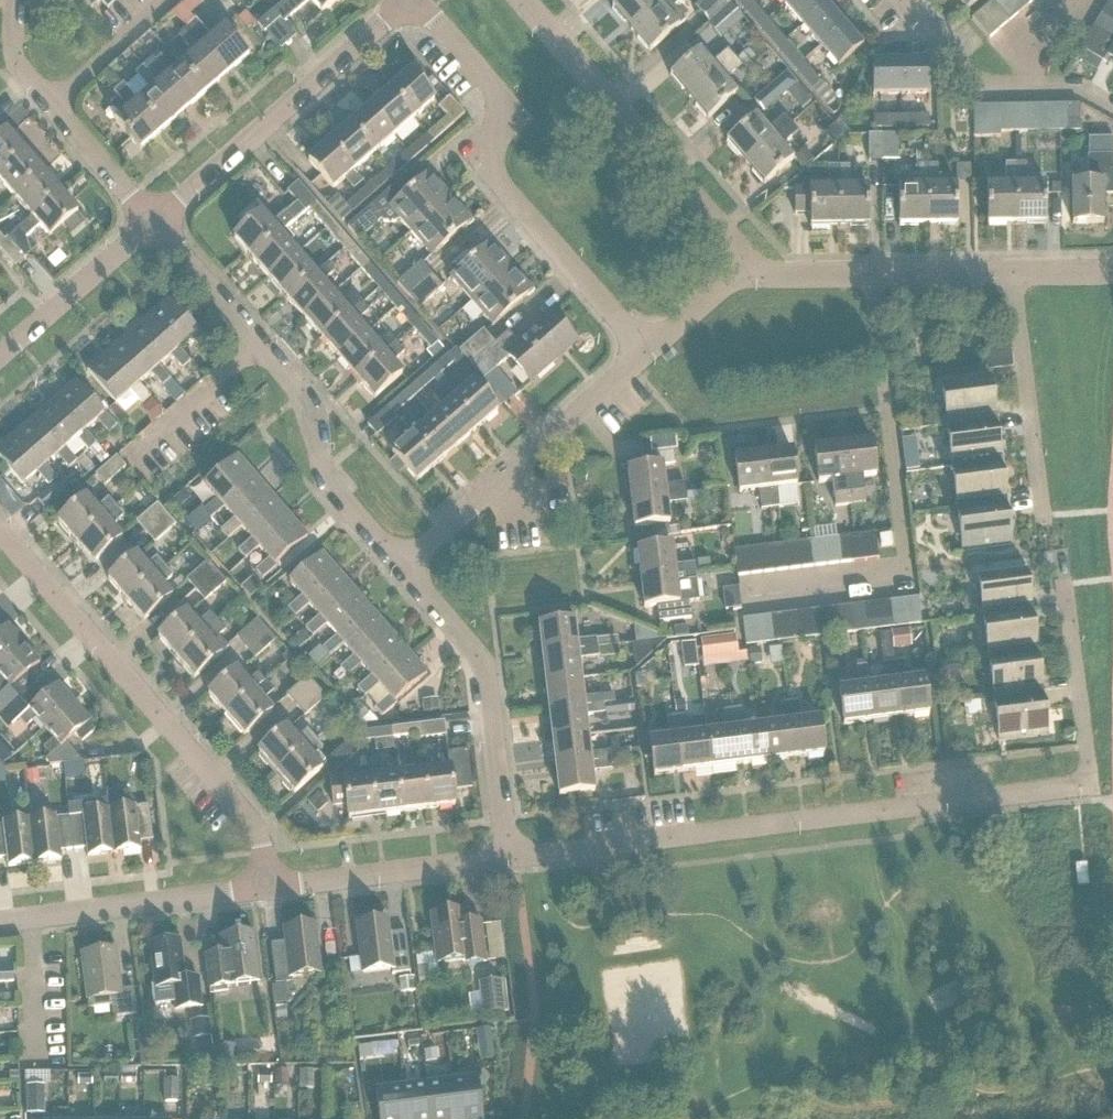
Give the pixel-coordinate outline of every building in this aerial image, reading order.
[(100,1),(99,0),(82,0),(91,9),(100,1)] [(117,0),(99,0),(100,1),(107,9),(117,0)] [(256,25),(263,34),(278,20),(282,24),(308,2),(320,16),(338,0),(285,0),(256,25)] [(630,32),(666,0),(622,0),(611,10),(630,32)] [(648,53),(685,22),(673,8),(683,0),(666,0),(630,32),(648,53)] [(728,4),(725,0),(702,0),(693,7),(707,23),(728,4)] [(766,20),(748,0),(747,0),(739,7),(757,28),(766,20)] [(783,6),(801,27),(826,5),(821,0),(790,0),(783,6)] [(965,13),(980,0),(954,0),(965,13)] [(1018,14),(1006,0),(995,0),(991,3),(1009,23),(1018,14)] [(1028,6),(1023,0),(1006,0),(1018,14),(1028,6)] [(998,32),(1009,23),(991,3),(981,12),(998,32)] [(844,26),(826,5),(801,27),(819,48),(844,26)] [(1099,16),(1112,24),(1112,9),(1106,5),(1099,16)] [(180,6),(172,13),(187,31),(187,30),(195,23),(188,16),(180,6)] [(720,40),(742,20),(730,6),(707,27),(720,40)] [(245,12),(237,20),(247,31),(255,24),(245,12)] [(988,40),(998,32),(981,12),(971,20),(988,40)] [(1092,27),(1112,40),(1112,24),(1099,16),(1092,27)] [(775,50),(784,42),(766,20),(757,28),(775,50)] [(222,26),(208,39),(195,23),(187,30),(227,76),(249,57),(222,26)] [(844,26),(819,48),(838,69),(863,48),(844,26)] [(1086,38),(1108,52),(1112,44),(1112,40),(1092,27),(1086,38)] [(179,65),(205,95),(227,76),(187,30),(187,31),(179,38),(192,53),(179,65)] [(1086,38),(1079,49),(1102,63),(1108,52),(1086,38)] [(793,71),(802,63),(784,42),(775,50),(793,71)] [(1078,50),(1074,58),(1097,71),(1102,63),(1079,49),(1078,50)] [(688,99),(734,59),(727,51),(711,65),(699,51),(669,77),(688,99)] [(743,57),(738,60),(746,70),(751,66),(743,57)] [(734,59),(688,99),(707,121),(737,95),(725,81),(741,67),(734,59)] [(183,114),(205,95),(179,65),(166,76),(153,60),(144,68),(183,114)] [(872,97),(900,97),(899,62),(871,63),(872,97)] [(928,62),(899,62),(900,97),(928,96),(928,62)] [(802,63),(793,71),(810,91),(819,83),(802,63)] [(183,114),(144,68),(136,75),(149,91),(136,102),(135,103),(162,133),(183,114)] [(786,73),(754,101),(763,111),(773,103),(785,92),(795,84),(795,83),(786,73)] [(408,74),(388,92),(413,120),(433,103),(408,74)] [(795,84),(785,92),(801,110),(810,103),(795,84)] [(135,103),(136,102),(122,86),(113,95),(126,110),(113,122),(139,152),(162,133),(135,103)] [(368,109),(393,138),(413,120),(388,92),(368,109)] [(1066,106),(1067,131),(1079,131),(1079,105),(1066,106)] [(1013,132),(1026,131),(1025,106),(1012,107),(1013,132)] [(1026,131),(1040,131),(1039,106),(1025,106),(1026,131)] [(1040,131),(1053,131),(1052,106),(1039,106),(1040,131)] [(1053,131),(1067,131),(1066,106),(1052,106),(1053,131)] [(986,132),(987,132),(986,107),(970,107),(970,137),(986,137),(986,132)] [(987,132),(999,132),(1000,107),(986,107),(987,132)] [(999,132),(1013,132),(1012,107),(1000,107),(999,132)] [(348,127),(373,155),(393,138),(368,109),(348,127)] [(901,117),(901,129),(927,129),(927,116),(901,117)] [(726,143),(744,164),(790,125),(783,117),(767,130),(756,117),(726,143)] [(872,129),(901,129),(901,117),(872,117),(872,129)] [(427,134),(434,141),(452,125),(445,118),(427,134)] [(825,131),(824,138),(830,144),(842,135),(833,124),(825,131)] [(797,133),(790,125),(744,164),(763,186),(793,160),(781,147),(797,133)] [(373,155),(348,127),(328,144),(353,173),(373,155)] [(24,153),(6,133),(0,138),(0,175),(24,153)] [(413,159),(434,141),(427,134),(406,152),(413,159)] [(868,162),(880,162),(880,135),(867,136),(868,162)] [(880,135),(880,162),(899,161),(898,135),(880,135)] [(308,162),(333,190),(343,181),(352,192),(362,184),(352,173),(353,173),(328,144),(308,162)] [(394,176),(413,159),(406,152),(387,169),(394,176)] [(42,173),(24,153),(0,175),(0,183),(14,198),(42,173)] [(916,166),(927,166),(926,154),(916,154),(916,166)] [(801,155),(794,161),(803,171),(813,162),(807,155),(801,155)] [(1088,158),(1089,184),(1071,185),(1072,225),(1103,225),(1102,196),(1112,196),(1112,157),(1088,158)] [(1016,226),(1015,165),(1004,165),(1005,186),(986,186),(987,227),(1016,226)] [(1026,165),(1015,165),(1016,226),(1045,226),(1045,185),(1026,186),(1026,165)] [(898,228),(927,227),(927,166),(916,166),(916,187),(898,187),(898,228)] [(927,166),(927,227),(957,227),(956,187),(938,187),(937,166),(927,166)] [(839,229),(838,167),(827,167),(827,188),(809,189),(809,190),(794,190),(794,215),(809,215),(810,229),(839,229)] [(848,167),(838,167),(839,229),(868,228),(868,188),(849,188),(848,167)] [(373,194),(394,176),(387,169),(367,187),(373,194)] [(31,218),(59,193),(42,173),(14,198),(31,218)] [(429,175),(397,203),(387,192),(346,227),(357,240),(380,220),(383,223),(395,222),(398,220),(410,233),(449,198),(429,175)] [(306,212),(315,204),(296,183),(286,193),(296,204),(304,213),(306,212)] [(351,213),(373,194),(367,187),(345,206),(351,213)] [(59,193),(31,218),(18,230),(25,239),(39,227),(49,238),(77,214),(59,193)] [(470,222),(449,198),(410,233),(430,257),(470,222)] [(296,204),(284,214),(293,224),(304,214),(304,213),(296,204)] [(325,231),(332,224),(315,204),(306,212),(307,211),(325,231)] [(248,226),(233,239),(251,260),(285,231),(293,224),(284,214),(271,226),(253,205),(239,216),(248,226)] [(342,251),(350,245),(332,224),(325,231),(342,251)] [(297,255),(287,244),(292,239),(285,231),(251,260),(268,280),(297,255)] [(0,245),(0,253),(14,269),(25,260),(7,239),(0,245)] [(359,270),(367,264),(350,245),(342,251),(359,270)] [(471,303),(511,269),(490,245),(450,279),(471,303)] [(268,280),(286,300),(314,275),(297,255),(268,280)] [(377,290),(384,284),(367,264),(359,270),(377,290)] [(408,298),(431,278),(419,264),(396,284),(408,298)] [(314,275),(286,300),(303,320),(331,295),(321,283),(333,273),(327,265),(314,275)] [(511,269),(471,303),(492,327),(531,292),(511,269)] [(431,278),(408,298),(418,308),(440,289),(431,278)] [(394,310),(401,304),(384,284),(377,290),(394,310)] [(331,295),(303,320),(321,340),(361,304),(353,295),(341,306),(331,295)] [(167,301),(147,319),(175,352),(178,350),(189,339),(201,353),(210,346),(197,331),(195,333),(167,301)] [(366,335),(356,323),(368,312),(361,304),(321,340),(338,360),(366,335)] [(412,330),(419,324),(401,304),(394,310),(412,330)] [(529,384),(576,343),(551,315),(517,345),(507,334),(470,365),(472,367),(483,380),(508,359),(529,384)] [(156,369),(158,367),(170,357),(181,370),(190,363),(178,350),(175,352),(147,319),(127,336),(156,369)] [(419,324),(412,330),(429,350),(437,344),(419,324)] [(468,363),(492,343),(482,331),(458,351),(468,363)] [(384,355),(383,354),(395,343),(388,335),(376,346),(366,335),(338,360),(355,379),(384,355)] [(136,386),(138,384),(150,374),(162,388),(170,381),(158,367),(156,369),(127,336),(107,354),(136,386)] [(429,350),(426,353),(431,359),(442,350),(437,344),(429,350)] [(985,352),(988,369),(1015,364),(1012,347),(985,352)] [(451,351),(447,355),(453,363),(452,365),(462,376),(472,367),(470,365),(468,363),(458,351),(455,348),(451,351)] [(130,392),(142,405),(150,398),(138,384),(136,386),(107,354),(87,371),(115,404),(130,392)] [(384,355),(355,379),(373,400),(402,375),(384,355)] [(427,373),(434,381),(452,365),(453,363),(447,355),(427,373)] [(414,398),(434,381),(427,373),(407,390),(414,398)] [(947,428),(995,422),(989,378),(941,384),(947,428)] [(170,381),(162,388),(176,404),(184,397),(170,381)] [(74,383),(53,401),(82,433),(84,431),(96,421),(108,435),(116,428),(103,413),(102,415),(92,403),(74,383)] [(452,401),(476,430),(497,412),(472,384),(452,401)] [(394,415),(414,398),(407,390),(388,407),(394,415)] [(97,399),(92,403),(102,415),(103,413),(107,410),(97,399)] [(164,414),(151,400),(141,408),(154,423),(164,414)] [(62,451),(64,449),(76,439),(88,452),(96,445),(84,431),(82,433),(53,401),(34,418),(62,451)] [(456,447),(476,430),(452,401),(432,419),(456,447)] [(393,416),(394,415),(388,407),(366,426),(375,437),(396,419),(393,416)] [(42,468),(45,466),(56,456),(68,470),(76,463),(64,449),(62,451),(34,418),(14,435),(42,468)] [(412,423),(406,429),(437,465),(456,447),(432,419),(420,429),(416,424),(412,423)] [(952,469),(1000,463),(995,422),(947,428),(952,469)] [(416,482),(437,465),(406,429),(399,434),(399,438),(403,443),(391,454),(395,459),(405,469),(416,482)] [(48,487),(57,480),(45,466),(42,468),(14,435),(0,447),(0,461),(22,486),(36,474),(48,487)] [(842,446),(849,506),(865,504),(862,479),(876,477),(871,442),(842,446)] [(96,445),(88,452),(101,467),(109,459),(96,445)] [(835,508),(849,506),(842,446),(814,449),(818,484),(832,483),(835,508)] [(763,455),(770,510),(778,509),(776,489),(796,487),(792,452),(763,455)] [(673,453),(651,456),(652,468),(662,467),(674,466),(673,453)] [(770,510),(763,455),(734,459),(738,494),(759,492),(761,511),(770,510)] [(917,456),(903,457),(905,472),(919,470),(917,456)] [(210,520),(223,509),(221,506),(254,478),(237,457),(203,486),(216,500),(203,511),(202,512),(210,520)] [(103,487),(123,468),(114,458),(93,476),(103,487)] [(395,459),(389,464),(398,475),(405,469),(395,459)] [(957,511),(1005,505),(1000,463),(952,469),(957,511)] [(630,500),(686,494),(685,485),(665,487),(662,467),(652,468),(627,471),(630,500)] [(221,506),(223,509),(233,520),(220,532),(227,540),(241,529),(239,526),(272,497),(254,478),(221,506)] [(55,483),(35,500),(44,511),(64,494),(55,483)] [(183,492),(173,501),(180,508),(189,500),(183,492)] [(702,492),(686,494),(686,502),(703,500),(702,492)] [(0,504),(0,505),(11,517),(23,507),(11,494),(0,504)] [(686,494),(630,500),(634,529),(652,527),(667,525),(669,525),(667,505),(687,502),(686,502),(686,494)] [(239,526),(241,529),(251,540),(237,552),(245,560),(258,549),(256,546),(289,517),(272,497),(239,526)] [(75,544),(115,509),(107,500),(95,510),(85,499),(57,523),(75,544)] [(144,535),(165,516),(156,505),(134,524),(144,535)] [(1005,505),(957,511),(962,551),(1011,545),(1005,505)] [(115,509),(75,544),(93,564),(121,540),(111,528),(123,517),(115,509)] [(201,509),(185,523),(194,534),(210,520),(202,512),(203,511),(201,509)] [(165,516),(144,535),(153,544),(174,526),(165,516)] [(256,546),(258,549),(268,560),(255,572),(262,580),(276,568),(275,566),(307,538),(289,517),(256,546)] [(667,525),(652,527),(653,538),(669,536),(667,525)] [(862,535),(866,561),(877,560),(874,534),(862,535)] [(853,563),(866,561),(862,535),(850,537),(853,563)] [(879,548),(890,546),(889,536),(878,537),(879,548)] [(840,564),(853,563),(850,537),(836,538),(840,564)] [(827,566),(840,564),(836,538),(823,540),(827,566)] [(815,567),(827,566),(823,540),(811,541),(815,567)] [(802,569),(815,567),(811,541),(799,543),(802,569)] [(789,571),(802,569),(799,543),(786,544),(789,571)] [(776,572),(789,571),(786,544),(773,546),(776,572)] [(763,574),(776,572),(773,546),(760,548),(763,574)] [(640,580),(695,574),(694,565),(674,567),(672,547),(636,551),(640,580)] [(750,575),(763,574),(760,548),(746,549),(750,575)] [(736,577),(750,575),(746,549),(733,551),(736,577)] [(306,604),(339,575),(321,554),(288,583),(301,598),(287,609),(295,618),(308,606),(306,604)] [(107,580),(125,601),(163,568),(155,559),(145,567),(135,556),(107,580)] [(194,592),(216,574),(206,564),(185,582),(194,592)] [(163,568),(125,601),(143,622),(171,597),(161,586),(171,577),(163,568)] [(983,617),(1031,611),(1025,568),(978,574),(983,617)] [(216,574),(194,592),(204,603),(225,584),(216,574)] [(695,574),(640,580),(643,609),(656,607),(659,623),(691,619),(689,604),(699,602),(696,582),(695,574)] [(306,604),(308,606),(318,618),(305,629),(312,638),(325,626),(323,624),(356,595),(339,575),(306,604)] [(724,608),(740,608),(740,584),(726,584),(726,576),(725,576),(724,608)] [(253,578),(241,588),(249,599),(261,589),(253,578)] [(323,624),(325,626),(335,638),(322,649),(329,658),(343,646),(341,644),(374,615),(356,595),(323,624)] [(902,600),(905,627),(919,625),(916,599),(902,600)] [(889,629),(905,627),(902,600),(886,602),(889,629)] [(878,630),(889,629),(886,602),(875,604),(878,630)] [(865,632),(878,630),(875,604),(862,605),(865,632)] [(852,633),(865,632),(862,605),(849,607),(852,633)] [(841,635),(852,633),(849,607),(838,608),(841,635)] [(825,637),(841,635),(838,608),(822,610),(825,637)] [(812,638),(825,637),(822,610),(808,612),(812,638)] [(970,662),(1036,653),(1031,611),(983,617),(988,653),(969,655),(970,662)] [(798,640),(812,638),(808,612),(795,614),(798,640)] [(175,659),(217,623),(209,614),(195,625),(186,614),(157,638),(175,659)] [(785,642),(798,640),(795,614),(782,615),(785,642)] [(341,644),(343,646),(353,658),(340,669),(347,678),(360,666),(358,664),(391,635),(374,615),(341,644)] [(771,643),(785,642),(782,615),(768,617),(771,643)] [(758,645),(771,643),(768,617),(755,619),(758,645)] [(245,649),(266,631),(256,619),(235,638),(245,649)] [(744,647),(758,645),(755,619),(741,621),(744,647)] [(542,656),(597,649),(596,641),(576,643),(573,622),(538,627),(542,656)] [(217,623),(175,659),(193,679),(221,655),(221,654),(228,649),(218,637),(224,632),(217,623)] [(23,645),(7,627),(0,633),(0,666),(23,645)] [(686,627),(673,629),(674,639),(687,637),(686,627)] [(892,649),(900,648),(910,647),(908,630),(890,632),(892,649)] [(266,631),(245,649),(254,659),(275,640),(266,631)] [(303,632),(292,642),(298,650),(310,640),(303,632)] [(358,664),(360,666),(370,678),(357,689),(364,698),(377,686),(375,684),(409,655),(391,635),(358,664)] [(722,637),(725,657),(736,655),(734,636),(722,637)] [(702,660),(725,657),(722,637),(700,640),(702,660)] [(889,637),(879,638),(880,649),(891,648),(889,637)] [(617,638),(596,641),(597,649),(617,647),(618,646),(617,638)] [(635,669),(666,643),(666,641),(632,645),(635,669)] [(694,643),(680,645),(681,654),(695,652),(694,643)] [(2,716),(25,696),(15,685),(39,664),(23,645),(0,666),(0,714),(2,716)] [(320,647),(306,659),(316,670),(329,658),(322,649),(320,647)] [(545,684),(580,680),(578,661),(598,659),(597,649),(542,656),(545,684)] [(760,649),(748,650),(749,666),(761,665),(760,649)] [(994,700),(1042,694),(1036,653),(970,662),(971,667),(989,664),(994,700)] [(375,684),(377,686),(388,698),(374,709),(382,718),(396,705),(394,703),(426,675),(409,655),(375,684)] [(894,663),(901,718),(927,715),(924,692),(931,691),(930,680),(923,681),(923,680),(910,681),(909,672),(903,672),(901,662),(894,663)] [(873,722),(901,718),(894,663),(884,664),(886,674),(879,675),(880,685),(869,686),(873,722)] [(873,722),(869,686),(867,687),(865,667),(856,668),(859,688),(838,690),(843,726),(873,722)] [(345,676),(340,669),(333,675),(339,682),(345,676)] [(225,717),(264,683),(257,676),(247,684),(237,671),(208,697),(225,717)] [(645,675),(634,676),(635,689),(646,688),(645,675)] [(295,707),(317,688),(307,677),(285,696),(295,707)] [(580,680),(545,684),(548,712),(603,705),(602,697),(582,700),(580,680)] [(264,683),(225,717),(243,737),(271,712),(261,701),(272,692),(264,683)] [(44,730),(74,704),(58,685),(34,707),(25,696),(2,716),(11,727),(19,721),(25,728),(35,720),(44,730)] [(317,688),(295,707),(304,717),(325,698),(317,688)] [(1042,694),(994,700),(999,742),(1047,736),(1042,694)] [(437,701),(422,703),(423,713),(438,711),(437,701)] [(710,769),(706,734),(687,737),(684,715),(686,715),(684,701),(673,702),(675,717),(682,773),(710,769)] [(788,702),(795,758),(824,755),(819,720),(799,723),(797,701),(788,702)] [(767,762),(795,758),(788,702),(780,703),(783,725),(762,727),(767,762)] [(979,702),(963,703),(965,718),(981,716),(979,702)] [(74,704),(44,730),(53,740),(43,749),(50,757),(45,761),(49,766),(82,763),(66,744),(75,736),(81,743),(95,731),(88,724),(90,722),(74,704)] [(635,716),(633,704),(604,708),(605,719),(635,716)] [(604,715),(603,706),(603,705),(548,712),(552,740),(587,736),(584,717),(604,715)] [(357,708),(346,717),(354,727),(355,727),(355,726),(365,717),(357,708)] [(767,762),(762,727),(744,730),(741,709),(732,710),(739,766),(767,762)] [(710,769),(739,766),(732,710),(723,711),(726,732),(706,734),(710,769)] [(653,776),(682,773),(675,717),(667,718),(670,739),(649,741),(651,758),(653,776)] [(417,726),(418,736),(419,739),(446,736),(444,722),(417,726)] [(391,739),(418,736),(417,726),(390,729),(391,739)] [(276,774),(314,741),(306,732),(296,741),(286,729),(258,754),(276,774)] [(364,742),(391,739),(390,729),(363,732),(364,742)] [(555,768),(609,762),(608,753),(589,755),(587,736),(552,740),(555,768)] [(336,768),(357,750),(348,740),(327,758),(336,768)] [(314,741),(276,774),(293,795),(322,770),(310,757),(320,749),(314,741)] [(649,741),(642,742),(644,759),(651,758),(649,741)] [(629,750),(608,753),(609,762),(630,760),(629,751),(629,750)] [(423,773),(427,810),(454,807),(453,793),(471,790),(467,752),(447,755),(449,770),(423,773)] [(359,760),(360,769),(367,769),(366,759),(359,760)] [(609,762),(555,768),(558,797),(593,793),(591,772),(610,770),(609,762)] [(401,813),(396,776),(380,778),(379,769),(369,770),(375,817),(401,813)] [(348,820),(375,817),(369,770),(358,771),(359,781),(343,783),(343,777),(329,778),(332,806),(346,805),(348,820)] [(37,771),(25,773),(26,783),(38,782),(37,771)] [(401,813),(427,810),(423,773),(396,776),(401,813)] [(107,795),(114,855),(141,852),(140,843),(153,841),(148,807),(135,808),(134,808),(133,801),(130,798),(120,800),(118,789),(106,791),(107,795)] [(87,859),(114,855),(107,795),(92,797),(94,813),(82,815),(82,816),(69,818),(73,851),(86,850),(87,859)] [(327,807),(318,798),(308,806),(317,816),(327,807)] [(73,851),(69,818),(56,820),(56,818),(29,821),(34,865),(61,862),(60,853),(73,851)] [(34,865),(29,821),(2,824),(2,826),(0,827),(0,860),(7,859),(8,868),(34,865)] [(1086,866),(1074,868),(1076,889),(1088,888),(1086,866)] [(462,926),(461,916),(432,919),(437,965),(465,961),(466,966),(484,964),(479,923),(462,926)] [(388,935),(386,925),(357,929),(363,974),(391,971),(392,976),(409,973),(405,933),(388,935)] [(500,925),(485,927),(489,963),(504,961),(500,925)] [(275,985),(292,983),(291,979),(319,975),(314,930),(285,934),(286,943),(270,945),(275,985)] [(209,996),(227,993),(227,989),(260,985),(253,933),(219,938),(221,954),(204,956),(209,996)] [(184,981),(179,942),(149,946),(154,990),(172,987),(175,1011),(201,1008),(198,980),(184,981)] [(120,991),(114,951),(82,955),(87,1001),(110,998),(112,1019),(136,1016),(133,990),(120,991)] [(13,983),(13,970),(0,970),(0,983),(13,983)] [(413,979),(402,980),(403,993),(414,992),(413,979)] [(478,983),(481,1016),(504,1013),(501,981),(478,983)] [(292,989),(291,985),(271,987),(272,992),(273,992),(274,1004),(289,1002),(288,995),(293,995),(293,989),(292,989)] [(0,996),(0,1006),(12,1006),(11,995),(0,996)] [(191,1040),(210,1038),(208,1020),(189,1022),(191,1040)] [(480,1058),(493,1056),(489,1030),(476,1031),(480,1058)] [(418,1036),(408,1038),(408,1041),(409,1048),(420,1046),(418,1036)] [(371,1046),(358,1047),(360,1060),(373,1059),(371,1046)] [(236,1066),(235,1049),(218,1051),(219,1067),(236,1066)] [(436,1062),(435,1051),(424,1052),(425,1063),(436,1062)] [(287,1071),(275,1071),(275,1087),(287,1087),(287,1071)] [(299,1090),(313,1090),(313,1071),(299,1072),(299,1090)] [(177,1072),(164,1072),(164,1080),(177,1080),(177,1072)] [(24,1073),(24,1083),(49,1083),(49,1073),(24,1073)] [(103,1086),(118,1086),(117,1075),(103,1075),(103,1086)] [(135,1075),(120,1075),(121,1086),(135,1085),(135,1075)] [(257,1085),(270,1085),(270,1075),(257,1075),(257,1085)] [(78,1087),(91,1086),(91,1076),(77,1076),(78,1087)] [(456,1118),(482,1118),(477,1078),(451,1081),(456,1118)] [(451,1081),(426,1084),(430,1118),(456,1118),(451,1081)] [(178,1083),(162,1084),(163,1106),(179,1105),(178,1083)] [(426,1084),(401,1087),(405,1118),(430,1118),(426,1084)] [(44,1115),(44,1086),(26,1086),(26,1115),(44,1115)] [(401,1087),(375,1091),(378,1118),(405,1118),(401,1087)]
